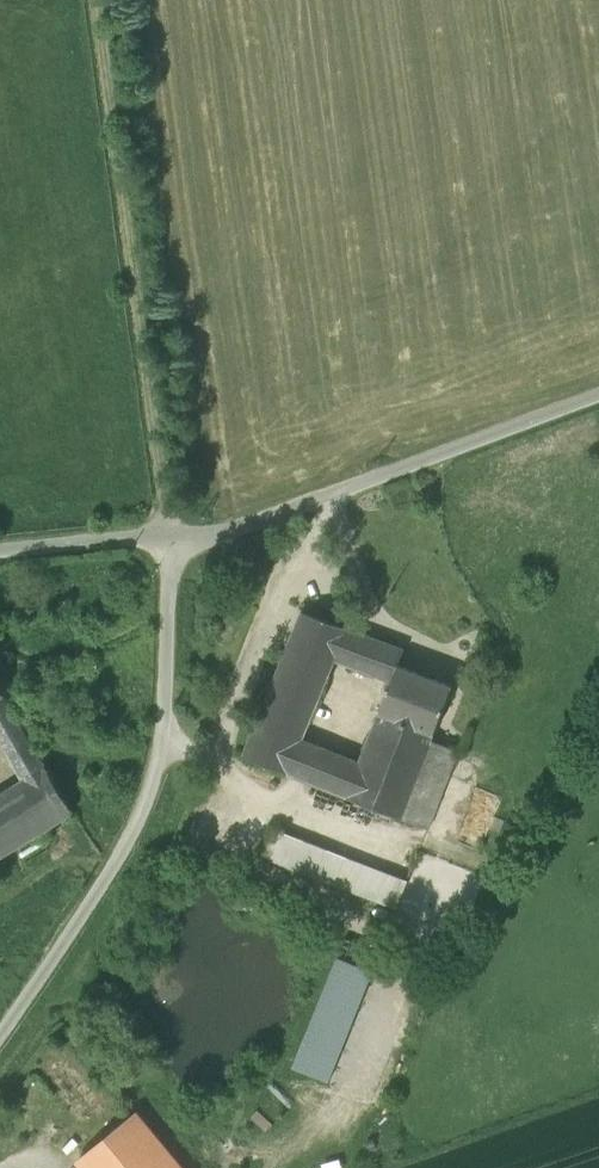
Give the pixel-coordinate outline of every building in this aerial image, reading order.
[(462,744),(435,734),(380,712),(360,763),(300,739),(333,657),(392,681),(399,664),(405,650),(346,626),(303,609),(245,755),(288,771),(291,773),(347,795),(401,817),(429,828),(429,827),(462,744)] [(380,712),(435,734),(454,686),(399,664),(392,681),(380,712)] [(24,780),(46,766),(4,695),(0,697),(0,738),(24,780)] [(46,766),(24,780),(0,795),(0,858),(72,812),(46,766)] [(267,859),(397,909),(408,880),(278,830),(267,859)] [(293,1068),(329,1082),(374,972),(338,957),(293,1068)] [(138,1114),(78,1162),(82,1167),(80,1167),(182,1167),(138,1114)]
